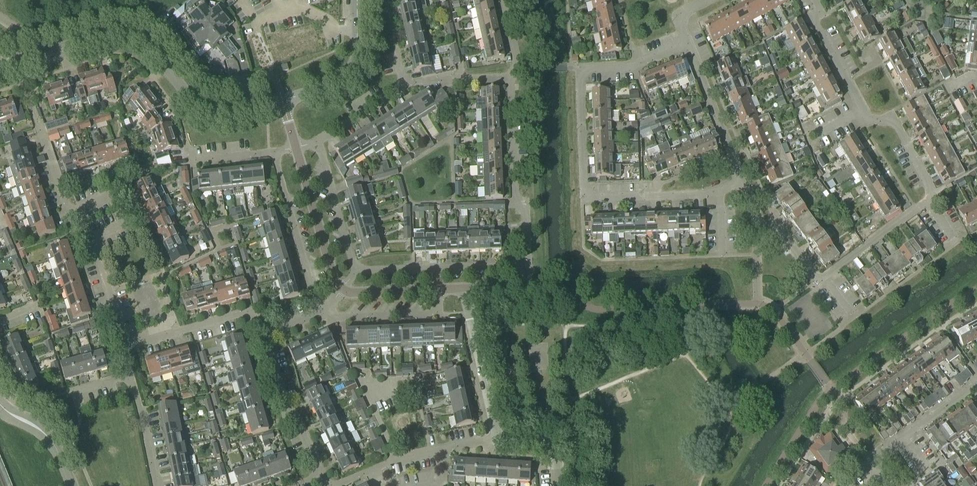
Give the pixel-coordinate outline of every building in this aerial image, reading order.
[(183,34),(189,42),(187,44),(194,53),(195,52),(200,58),(212,48),(214,50),(217,47),(227,59),(237,51),(228,39),(231,37),(227,31),(227,27),(233,23),(219,6),(214,10),(210,9),(202,0),(199,3),(197,0),(193,0),(187,4),(185,6),(189,11),(185,13),(193,23),(192,27),(183,34)] [(403,19),(422,15),(428,13),(425,0),(412,0),(402,2),(403,7),(400,8),(403,19)] [(475,8),(494,4),(493,0),(473,0),(475,8)] [(592,2),(594,12),(612,9),(611,6),(612,5),(611,0),(601,0),(592,2)] [(752,0),(751,0),(745,3),(746,4),(743,6),(752,22),(761,16),(752,0)] [(761,16),(771,11),(765,0),(752,0),(761,16)] [(777,0),(765,0),(771,11),(780,6),(777,0)] [(865,8),(861,0),(856,0),(844,6),(845,9),(844,10),(848,17),(865,8)] [(494,4),(475,8),(477,19),(495,15),(494,12),(496,12),(494,4)] [(955,5),(950,11),(956,15),(960,10),(955,5)] [(752,22),(743,6),(741,7),(740,6),(733,10),(742,27),(752,22)] [(865,8),(848,17),(852,24),(853,23),(854,26),(870,17),(875,15),(873,10),(868,13),(865,8)] [(612,9),(594,12),(597,23),(615,19),(614,11),(612,11),(612,9)] [(727,14),(724,16),(733,32),(742,27),(733,10),(726,13),(727,14)] [(902,15),(906,23),(912,20),(908,12),(902,15)] [(422,15),(403,19),(405,29),(425,25),(422,15)] [(495,15),(477,19),(480,30),(499,25),(497,18),(496,18),(495,15)] [(733,32),(724,16),(721,17),(721,16),(714,20),(723,37),(733,32)] [(875,27),(870,17),(854,26),(856,28),(855,29),(858,36),(875,27)] [(617,27),(615,19),(597,23),(599,34),(617,30),(616,27),(617,27)] [(723,37),(714,20),(707,24),(708,25),(705,26),(710,37),(712,40),(713,42),(723,37)] [(790,40),(807,31),(803,24),(802,25),(801,22),(785,30),(790,40)] [(922,23),(916,26),(919,32),(925,29),(922,23)] [(427,36),(425,25),(405,29),(408,40),(427,36)] [(499,25),(480,30),(482,40),(500,36),(499,33),(500,33),(499,25)] [(881,37),(875,27),(858,36),(862,43),(863,42),(864,45),(881,37)] [(923,38),(929,35),(925,29),(920,32),(923,38)] [(617,30),(599,34),(601,44),(620,40),(618,32),(617,33),(617,30)] [(807,31),(790,40),(795,49),(811,41),(810,38),(811,38),(807,31)] [(884,52),(901,42),(895,32),(879,41),(881,44),(880,44),(884,52)] [(968,43),(976,44),(976,34),(970,33),(969,33),(968,43)] [(429,46),(427,36),(408,40),(410,50),(429,46)] [(500,36),(482,40),(485,51),(503,47),(502,39),(501,39),(500,36)] [(941,37),(936,40),(938,45),(944,42),(941,37)] [(571,40),(573,47),(582,45),(580,38),(571,40)] [(930,51),(936,48),(931,39),(925,42),(930,51)] [(601,44),(603,55),(600,55),(601,61),(617,61),(615,53),(621,51),(621,48),(622,48),(620,40),(601,44)] [(907,40),(901,42),(884,52),(887,58),(888,58),(890,60),(911,49),(907,40)] [(811,41),(795,49),(800,59),(817,50),(814,43),(813,44),(811,41)] [(973,55),(976,55),(976,44),(968,43),(967,54),(973,55)] [(757,47),(759,53),(765,51),(762,45),(757,47)] [(429,46),(410,50),(412,61),(432,57),(429,46)] [(940,50),(943,57),(949,54),(945,46),(940,50)] [(505,54),(503,47),(485,51),(487,62),(505,58),(504,54),(505,54)] [(936,48),(930,51),(934,58),(940,55),(936,48)] [(911,49),(890,60),(891,63),(890,63),(894,70),(911,61),(908,57),(914,54),(911,49)] [(817,50),(800,59),(805,68),(821,60),(820,57),(821,57),(817,50)] [(953,55),(950,56),(945,59),(952,72),(958,68),(953,59),(955,58),(953,55)] [(972,66),(968,65),(967,70),(976,71),(976,55),(973,55),(972,66)] [(432,57),(412,61),(415,72),(421,71),(422,77),(435,74),(432,57)] [(767,57),(759,60),(762,67),(770,64),(767,57)] [(935,60),(940,69),(946,66),(941,57),(935,60)] [(720,76),(738,69),(734,58),(717,65),(719,68),(718,69),(720,76)] [(780,69),(776,59),(771,61),(775,71),(780,69)] [(916,59),(911,61),(894,70),(898,77),(899,77),(900,80),(921,68),(916,59)] [(823,63),(821,60),(805,68),(811,78),(828,69),(824,62),(823,63)] [(691,71),(686,72),(682,61),(678,62),(678,61),(671,64),(678,82),(688,78),(691,84),(695,82),(691,71)] [(678,82),(671,64),(663,67),(664,68),(661,69),(668,86),(678,82)] [(946,67),(939,71),(944,80),(951,77),(946,67)] [(921,68),(900,80),(901,82),(900,82),(904,90),(921,80),(926,78),(921,68)] [(110,73),(104,75),(102,69),(91,73),(97,91),(103,89),(106,97),(117,93),(110,73)] [(658,69),(651,72),(658,90),(668,86),(661,69),(658,70),(658,69)] [(742,79),(738,69),(720,76),(723,83),(725,83),(726,85),(742,79)] [(776,74),(780,81),(789,76),(785,69),(776,74)] [(831,76),(828,69),(811,78),(816,88),(832,79),(830,76),(831,76)] [(658,90),(651,72),(643,75),(644,76),(641,77),(647,94),(658,90)] [(98,95),(97,91),(91,73),(79,76),(83,87),(77,89),(81,102),(82,104),(88,102),(87,99),(98,95)] [(746,77),(742,79),(726,85),(727,88),(726,89),(728,96),(746,89),(750,87),(746,77)] [(832,79),(816,88),(821,97),(838,88),(834,81),(833,82),(832,79)] [(81,102),(77,89),(71,91),(67,80),(56,84),(62,102),(69,100),(70,106),(81,102)] [(926,90),(921,80),(904,90),(908,96),(909,96),(910,99),(926,90)] [(62,102),(56,84),(44,88),(52,112),(56,110),(55,105),(62,102)] [(137,87),(134,89),(121,99),(125,104),(132,99),(139,109),(155,97),(147,87),(140,92),(137,87)] [(779,87),(774,89),(778,97),(782,95),(779,87)] [(821,97),(816,100),(823,113),(842,103),(841,99),(842,99),(840,96),(842,95),(838,88),(821,97)] [(481,101),(500,100),(500,92),(499,92),(499,89),(481,90),(481,101)] [(750,99),(746,89),(728,96),(732,103),(733,103),(734,105),(750,99)] [(442,90),(436,94),(430,98),(427,92),(417,98),(428,115),(437,109),(439,113),(452,105),(442,90)] [(592,102),(612,101),(611,90),(593,91),(593,94),(592,94),(592,102)] [(908,117),(929,106),(923,96),(903,107),(908,117)] [(162,106),(155,97),(139,109),(146,118),(142,121),(143,123),(146,126),(146,127),(160,117),(156,111),(162,106)] [(783,97),(776,100),(779,107),(786,104),(783,97)] [(0,102),(6,121),(13,119),(15,125),(26,121),(21,106),(15,108),(12,98),(0,102)] [(428,115),(417,98),(408,104),(418,120),(428,115)] [(754,109),(750,99),(734,105),(735,108),(734,109),(736,116),(754,109)] [(967,112),(968,112),(962,99),(954,103),(961,116),(968,113),(967,112)] [(500,100),(481,101),(476,101),(477,112),(482,112),(500,111),(500,108),(501,108),(500,100)] [(798,100),(793,103),(796,109),(801,107),(798,100)] [(612,112),(612,101),(592,102),(593,110),(594,110),(594,112),(612,112)] [(683,110),(689,108),(686,101),(678,105),(681,110),(683,110)] [(408,104),(399,109),(409,126),(418,120),(408,104)] [(689,108),(690,113),(692,118),(703,113),(699,104),(689,108)] [(929,106),(908,117),(913,127),(934,116),(929,106)] [(796,110),(800,121),(808,117),(803,107),(796,110)] [(399,109),(390,115),(400,132),(409,126),(399,109)] [(758,119),(754,109),(736,116),(740,123),(741,123),(742,126),(747,124),(758,119)] [(642,120),(650,116),(648,110),(645,111),(639,113),(642,120)] [(500,111),(482,112),(482,122),(501,122),(501,114),(500,114),(500,111)] [(619,112),(612,112),(594,112),(594,116),(593,116),(593,123),(612,123),(619,123),(619,112)] [(968,113),(961,116),(965,123),(968,121),(969,121),(969,122),(972,121),(971,120),(970,118),(968,113)] [(677,114),(669,117),(671,123),(680,119),(677,114)] [(390,115),(380,121),(391,138),(400,132),(390,115)] [(769,115),(758,119),(747,124),(751,134),(773,125),(769,115)] [(939,125),(934,116),(913,127),(918,136),(939,125)] [(146,127),(146,126),(144,128),(145,133),(153,130),(156,142),(175,135),(171,124),(165,126),(163,121),(160,117),(146,127)] [(67,118),(55,121),(45,125),(47,131),(69,124),(67,118)] [(668,118),(660,121),(662,126),(664,126),(671,123),(668,118)] [(391,138),(380,121),(371,126),(382,143),(385,149),(394,143),(391,138)] [(649,125),(652,131),(661,127),(659,121),(649,125)] [(86,129),(84,122),(74,126),(77,136),(82,134),(81,131),(86,129)] [(482,122),(482,123),(476,123),(476,134),(482,133),(500,133),(500,130),(501,130),(501,122),(482,122)] [(612,123),(593,123),(593,131),(595,131),(595,134),(613,133),(612,123)] [(652,131),(649,125),(640,128),(640,136),(652,131)] [(777,135),(773,125),(751,134),(755,144),(777,135)] [(944,135),(939,125),(918,136),(923,146),(944,135)] [(976,132),(973,125),(967,128),(971,135),(976,132)] [(371,126),(362,132),(373,149),(376,154),(385,149),(382,143),(371,126)] [(778,133),(780,139),(801,133),(799,127),(778,133)] [(701,138),(708,156),(712,154),(715,153),(715,152),(718,151),(717,148),(721,146),(715,129),(709,132),(710,134),(701,138)] [(49,139),(50,142),(60,139),(57,130),(47,133),(48,136),(49,139)] [(13,142),(25,139),(23,132),(11,136),(13,142)] [(373,149),(362,132),(353,138),(363,155),(373,149)] [(500,133),(482,133),(483,144),(502,144),(502,136),(500,136),(500,133)] [(613,133),(595,134),(595,137),(593,137),(594,145),(613,144),(613,133)] [(175,135),(156,142),(160,153),(155,154),(157,161),(170,156),(168,150),(179,147),(175,135)] [(444,140),(440,135),(435,138),(438,143),(444,140)] [(781,145),(777,135),(755,144),(759,154),(781,145)] [(944,135),(923,146),(928,156),(949,144),(944,135)] [(691,142),(690,142),(688,136),(678,140),(681,146),(688,164),(695,161),(695,160),(697,159),(691,142)] [(845,155),(861,145),(857,138),(856,139),(854,136),(839,145),(845,155)] [(353,138),(344,144),(354,160),(363,155),(353,138)] [(701,138),(691,142),(698,159),(700,158),(701,159),(708,156),(701,138)] [(25,139),(13,142),(10,144),(13,154),(12,154),(16,165),(32,160),(29,149),(28,149),(25,139)] [(114,144),(119,161),(130,157),(128,153),(126,144),(125,141),(114,144)] [(422,147),(425,152),(430,149),(427,143),(422,147)] [(668,143),(658,147),(668,172),(675,169),(675,168),(678,167),(671,150),(668,143)] [(119,161),(114,144),(103,148),(109,164),(119,161)] [(354,160),(344,144),(334,150),(335,151),(345,166),(354,160)] [(502,144),(483,144),(483,155),(501,154),(501,151),(502,151),(502,144)] [(613,144),(594,145),(594,153),(595,153),(595,156),(613,155),(613,144)] [(949,144),(928,156),(933,165),(954,154),(949,144)] [(785,155),(781,145),(759,154),(763,164),(785,155)] [(861,145),(845,155),(851,164),(866,154),(864,152),(865,151),(861,145)] [(688,164),(681,146),(671,150),(678,167),(680,166),(681,167),(688,164)] [(425,152),(422,147),(417,150),(420,155),(425,152)] [(650,159),(645,161),(650,173),(655,171),(657,176),(660,174),(661,175),(668,172),(658,147),(647,151),(650,159)] [(103,148),(93,151),(98,167),(109,164),(103,148)] [(805,158),(810,155),(807,148),(802,150),(805,158)] [(93,151),(83,154),(88,171),(98,167),(93,151)] [(335,151),(330,155),(339,170),(345,166),(335,151)] [(88,171),(83,154),(73,158),(78,174),(88,171)] [(501,154),(483,155),(477,155),(478,166),(502,165),(502,158),(501,158),(501,154)] [(867,157),(866,154),(851,164),(856,173),(873,163),(868,156),(867,157)] [(959,163),(954,154),(933,165),(939,175),(959,163)] [(37,164),(46,161),(44,155),(35,159),(37,164)] [(144,155),(136,158),(139,167),(147,164),(144,155)] [(403,158),(406,163),(412,160),(408,155),(403,158)] [(595,159),(594,159),(594,166),(614,166),(613,155),(595,156),(595,159)] [(789,165),(785,155),(763,164),(767,174),(789,165)] [(823,167),(828,164),(822,155),(817,158),(823,167)] [(73,158),(62,161),(58,162),(62,177),(67,175),(67,178),(78,174),(73,158)] [(32,160),(16,165),(10,167),(13,177),(35,170),(32,160)] [(877,170),(873,163),(856,173),(862,182),(877,173),(876,170),(877,170)] [(959,163),(939,175),(944,184),(965,173),(959,163)] [(502,165),(478,166),(478,177),(484,177),(502,176),(501,173),(503,173),(502,165)] [(793,176),(789,165),(767,174),(771,185),(793,176)] [(252,167),(254,187),(265,186),(263,166),(252,167)] [(614,166),(594,166),(595,175),(596,175),(596,178),(599,178),(599,183),(606,182),(606,178),(614,178),(621,177),(621,166),(614,166)] [(252,167),(241,168),(244,188),(254,187),(252,167)] [(241,168),(231,170),(233,189),(234,195),(244,194),(244,188),(241,168)] [(39,180),(35,170),(13,177),(16,188),(39,180)] [(231,170),(220,171),(222,191),(233,189),(231,170)] [(220,171),(209,172),(211,192),(222,191),(220,171)] [(211,192),(209,172),(198,173),(199,180),(192,181),(194,194),(211,192)] [(879,175),(877,173),(862,182),(868,192),(884,181),(880,175),(879,175)] [(364,184),(362,178),(362,176),(346,181),(348,188),(364,184)] [(502,179),(502,176),(484,177),(484,188),(503,187),(503,179),(502,179)] [(956,182),(958,187),(966,183),(963,178),(956,182)] [(145,182),(134,187),(137,195),(139,194),(141,196),(156,189),(151,179),(145,182)] [(39,180),(16,188),(19,198),(26,196),(42,191),(39,180)] [(884,181),(868,192),(873,201),(889,191),(887,189),(888,188),(884,181)] [(951,184),(946,187),(949,192),(954,189),(951,184)] [(344,193),(347,200),(349,200),(350,203),(367,198),(374,196),(371,185),(363,187),(344,193)] [(143,207),(161,199),(166,196),(162,186),(156,189),(141,196),(142,199),(140,200),(143,207)] [(799,232),(814,221),(788,186),(778,193),(776,190),(771,194),(780,206),(783,204),(787,209),(784,211),(799,232)] [(185,187),(180,190),(182,194),(185,199),(190,197),(187,191),(185,187)] [(503,195),(503,187),(484,188),(485,199),(502,198),(502,195),(503,195)] [(46,201),(42,191),(26,196),(29,206),(46,201)] [(890,194),(889,191),(873,201),(879,210),(896,200),(891,193),(890,194)] [(367,198),(350,203),(351,206),(348,206),(350,214),(369,208),(367,198)] [(161,199),(143,207),(146,214),(149,213),(150,216),(166,208),(161,199)] [(896,200),(879,210),(885,219),(901,210),(899,207),(900,206),(896,200)] [(968,205),(976,222),(976,200),(968,205)] [(46,201),(29,206),(32,217),(49,211),(46,201)] [(488,209),(494,209),(494,211),(505,210),(504,202),(488,203),(488,209)] [(968,205),(958,211),(967,226),(970,225),(970,226),(976,222),(968,205)] [(166,208),(150,216),(151,219),(149,220),(152,227),(170,218),(166,208)] [(369,208),(350,214),(353,221),(355,220),(356,223),(373,219),(369,208)] [(30,229),(36,227),(52,222),(49,211),(32,217),(26,219),(30,229)] [(263,228),(280,223),(279,220),(281,219),(279,211),(260,217),(263,228)] [(696,212),(689,213),(690,232),(696,232),(696,234),(706,234),(705,216),(700,216),(700,213),(697,213),(696,212)] [(659,215),(656,215),(657,236),(662,235),(661,233),(668,233),(667,213),(659,214),(659,215)] [(675,213),(667,213),(668,233),(674,233),(674,241),(679,240),(679,235),(678,214),(675,214),(675,213)] [(681,214),(678,214),(679,235),(683,235),(683,232),(690,232),(689,213),(681,213),(681,214)] [(637,216),(635,216),(635,237),(646,236),(646,234),(645,214),(637,215),(637,216)] [(657,236),(656,215),(653,215),(653,214),(645,214),(646,234),(652,233),(653,241),(658,241),(657,236)] [(625,235),(624,215),(616,216),(616,217),(613,217),(614,243),(618,243),(618,235),(625,235)] [(635,237),(635,216),(631,216),(631,215),(624,215),(625,235),(625,240),(636,240),(635,237)] [(202,222),(199,216),(194,219),(196,224),(202,222)] [(594,218),(591,218),(584,218),(585,236),(591,236),(592,238),(597,238),(596,236),(603,236),(602,216),(594,217),(594,218)] [(614,243),(613,217),(610,217),(610,216),(602,216),(603,236),(609,235),(609,244),(614,243)] [(175,228),(170,218),(152,227),(156,234),(158,233),(159,235),(175,228)] [(373,219),(356,223),(357,227),(354,227),(356,235),(375,229),(373,219)] [(814,221),(799,232),(814,252),(817,250),(821,255),(818,257),(827,270),(832,266),(830,263),(839,256),(814,221)] [(56,232),(52,222),(36,227),(39,238),(56,232)] [(14,223),(8,225),(9,228),(10,230),(12,235),(17,234),(15,230),(16,229),(16,228),(14,223)] [(280,226),(280,223),(263,228),(266,238),(285,233),(283,225),(280,226)] [(500,232),(494,233),(494,227),(489,227),(489,233),(490,250),(501,250),(500,232)] [(175,228),(159,235),(161,238),(159,239),(162,246),(180,238),(175,228)] [(479,228),(468,228),(468,234),(469,251),(480,251),(479,233),(479,228)] [(378,240),(375,229),(356,235),(359,242),(361,241),(362,244),(378,240)] [(458,252),(457,234),(457,230),(446,231),(446,235),(447,252),(458,252)] [(435,235),(430,235),(430,231),(424,232),(425,236),(425,253),(436,252),(435,235)] [(285,233),(266,238),(269,248),(285,244),(285,241),(287,240),(285,233)] [(489,233),(479,233),(480,251),(490,250),(489,233)] [(901,274),(922,259),(920,256),(925,252),(927,255),(939,246),(936,241),(933,243),(926,233),(891,259),(901,274)] [(18,234),(12,236),(14,242),(20,240),(18,234)] [(468,234),(457,234),(458,252),(469,251),(468,234)] [(447,252),(446,235),(435,235),(436,252),(447,252)] [(211,241),(208,236),(203,238),(206,244),(211,241)] [(425,253),(425,236),(414,236),(414,253),(425,253)] [(184,247),(180,238),(162,246),(165,253),(167,252),(169,255),(184,247)] [(378,240),(362,244),(363,247),(360,248),(363,256),(382,250),(378,240)] [(54,258),(71,253),(67,242),(51,248),(54,258)] [(285,244),(269,248),(272,259),(291,253),(289,246),(286,247),(285,244)] [(184,247),(169,255),(170,258),(168,259),(171,266),(189,258),(184,247)] [(234,248),(231,249),(233,255),(235,260),(240,259),(237,247),(234,248)] [(660,257),(669,256),(669,248),(660,248),(660,257)] [(74,263),(71,253),(54,258),(58,268),(74,263)] [(293,261),(291,253),(272,259),(275,269),(291,264),(291,261),(293,261)] [(891,259),(856,285),(863,294),(860,296),(864,301),(876,292),(874,289),(879,285),(881,288),(887,284),(892,280),(901,274),(891,259)] [(206,265),(204,260),(198,262),(200,268),(206,265)] [(856,260),(853,262),(859,270),(862,268),(856,260)] [(58,268),(52,270),(56,280),(61,279),(77,273),(74,263),(58,268)] [(291,264),(275,269),(278,280),(297,274),(295,267),(292,267),(291,264)] [(81,283),(77,273),(61,279),(64,289),(81,283)] [(297,274),(278,280),(281,290),(297,285),(297,282),(299,281),(297,274)] [(245,279),(234,282),(239,298),(242,298),(243,300),(251,298),(245,279)] [(218,304),(214,288),(212,282),(201,285),(209,310),(216,308),(215,305),(218,304)] [(234,282),(224,285),(229,304),(237,302),(236,299),(239,298),(234,282)] [(81,283),(64,289),(68,299),(84,294),(81,283)] [(201,285),(191,288),(193,294),(197,310),(201,309),(201,312),(209,310),(201,285)] [(229,304),(224,285),(214,288),(218,304),(221,304),(222,306),(229,304)] [(297,285),(281,290),(284,301),(303,295),(301,288),(298,288),(297,285)] [(88,304),(84,294),(68,299),(71,310),(88,304)] [(197,310),(193,294),(182,297),(187,316),(195,314),(194,311),(197,310)] [(71,310),(66,311),(71,326),(89,320),(88,316),(91,315),(88,304),(71,310)] [(964,324),(973,341),(976,339),(976,326),(972,316),(965,320),(966,323),(964,324)] [(973,341),(964,324),(962,325),(960,323),(953,327),(963,346),(973,341)] [(78,327),(73,328),(75,334),(80,332),(85,331),(83,325),(78,327)] [(444,325),(440,326),(433,326),(434,345),(445,345),(444,325)] [(455,325),(444,325),(445,345),(462,345),(462,328),(455,328),(455,325)] [(423,346),(422,326),(412,327),(412,346),(423,346)] [(434,345),(433,326),(422,326),(423,346),(434,345)] [(391,347),(390,327),(379,328),(380,348),(391,347)] [(400,327),(390,327),(391,347),(401,347),(400,327)] [(412,346),(412,327),(400,327),(401,347),(412,346)] [(369,348),(368,328),(357,329),(358,348),(369,348)] [(380,348),(379,328),(368,328),(369,348),(380,348)] [(358,348),(357,329),(346,329),(347,349),(358,348)] [(338,351),(328,330),(318,334),(325,350),(328,356),(338,351)] [(318,334),(308,339),(315,355),(325,350),(318,334)] [(6,352),(22,346),(18,335),(2,342),(6,352)] [(228,351),(245,346),(244,344),(246,343),(244,335),(225,340),(228,351)] [(954,346),(951,348),(944,337),(941,339),(939,337),(933,341),(946,359),(949,363),(961,354),(954,346)] [(308,339),(298,344),(306,359),(315,355),(308,339)] [(928,349),(926,350),(937,366),(946,359),(933,341),(926,347),(928,349)] [(306,359),(298,344),(288,348),(296,364),(306,359)] [(26,356),(22,346),(6,352),(10,362),(26,356)] [(245,346),(228,351),(231,362),(250,356),(248,349),(246,350),(245,346)] [(90,347),(80,350),(82,358),(84,365),(87,375),(97,372),(94,362),(92,355),(90,347)] [(184,377),(202,372),(195,348),(189,350),(188,348),(177,351),(183,370),(184,377)] [(922,349),(915,354),(928,372),(937,366),(926,350),(923,352),(922,349)] [(177,351),(167,354),(172,373),(183,370),(177,351)] [(103,352),(92,355),(94,362),(97,372),(108,369),(107,364),(105,359),(104,356),(103,352)] [(172,373),(167,354),(156,357),(162,376),(172,373)] [(928,372),(915,354),(908,359),(910,362),(908,363),(919,378),(928,372)] [(26,356),(10,362),(14,372),(30,366),(26,356)] [(252,364),(250,356),(231,362),(234,372),(251,367),(250,364),(252,364)] [(162,376),(156,357),(145,360),(151,379),(162,376)] [(87,375),(82,358),(71,361),(76,378),(87,375)] [(76,378),(71,361),(61,364),(65,381),(76,378)] [(904,362),(897,367),(911,385),(919,378),(908,363),(906,365),(904,362)] [(345,363),(334,368),(338,376),(348,372),(345,366),(346,366),(345,363)] [(30,366),(14,372),(19,382),(35,376),(39,374),(34,364),(30,366)] [(231,385),(237,383),(256,377),(254,370),(252,370),(251,367),(234,372),(227,374),(231,385)] [(893,374),(891,376),(902,391),(911,385),(897,367),(891,372),(893,374)] [(447,384),(466,380),(465,373),(462,373),(461,370),(445,373),(447,384)] [(325,376),(328,382),(333,379),(330,373),(325,376)] [(959,378),(964,384),(967,381),(966,381),(967,380),(963,374),(958,377),(959,378)] [(902,391),(891,376),(889,377),(887,375),(880,380),(893,397),(902,391)] [(35,376),(19,382),(23,393),(39,386),(35,376)] [(256,377),(237,383),(240,393),(257,388),(256,385),(258,384),(256,377)] [(315,380),(303,385),(305,390),(306,392),(318,386),(315,380)] [(466,380),(447,384),(449,395),(466,391),(466,388),(468,388),(466,380)] [(893,397),(880,380),(873,385),(875,387),(873,389),(884,404),(893,397)] [(356,384),(343,389),(347,398),(352,396),(351,392),(356,389),(358,388),(356,384)] [(312,404),(327,397),(323,386),(307,394),(312,404)] [(258,391),(257,388),(240,393),(243,403),(262,398),(260,391),(258,391)] [(869,388),(863,392),(876,410),(884,404),(873,389),(871,390),(869,388)] [(937,391),(942,398),(943,399),(947,397),(940,388),(937,391)] [(467,394),(466,391),(449,395),(452,406),(471,401),(469,394),(467,394)] [(876,410),(863,392),(856,397),(858,400),(855,402),(866,417),(876,410)] [(327,397),(312,404),(316,414),(332,407),(327,397)] [(243,403),(237,405),(240,415),(246,414),(263,409),(262,406),(264,405),(262,398),(243,403)] [(924,403),(928,408),(929,409),(933,407),(928,400),(926,401),(925,400),(923,401),(924,403)] [(473,409),(471,401),(452,406),(454,416),(471,412),(470,409),(473,409)] [(975,426),(976,424),(976,409),(971,401),(964,407),(966,409),(964,410),(975,426)] [(161,418),(180,414),(178,403),(159,406),(161,418)] [(332,407),(316,414),(321,424),(336,416),(332,407)] [(264,412),(263,409),(246,414),(249,424),(268,419),(266,411),(264,412)] [(975,426),(964,410),(962,412),(960,410),(953,414),(966,432),(975,426)] [(472,415),(471,412),(454,416),(457,427),(476,423),(474,415),(472,415)] [(906,415),(911,421),(915,419),(909,412),(906,415)] [(183,424),(180,414),(161,418),(163,428),(183,424)] [(948,422),(946,423),(958,439),(966,432),(953,414),(947,419),(948,422)] [(911,421),(906,415),(902,417),(908,424),(911,421)] [(341,427),(336,416),(321,424),(325,434),(341,427)] [(268,419),(249,424),(252,435),(269,430),(268,427),(270,426),(268,419)] [(896,422),(892,425),(897,431),(901,427),(896,422)] [(958,439),(946,423),(944,425),(942,422),(936,427),(943,436),(949,445),(958,439)] [(185,435),(183,424),(163,428),(165,439),(185,435)] [(346,425),(341,427),(325,434),(330,443),(350,434),(346,425)] [(943,436),(936,427),(927,434),(933,443),(943,436)] [(886,432),(885,430),(879,434),(884,441),(890,437),(886,432)] [(351,433),(350,434),(330,443),(334,453),(350,446),(356,443),(351,433)] [(841,446),(840,446),(831,433),(823,438),(821,435),(814,441),(816,444),(809,449),(827,474),(849,458),(844,451),(844,449),(842,446),(841,446)] [(187,445),(185,435),(165,439),(168,449),(187,445)] [(943,436),(933,443),(940,452),(949,445),(943,436)] [(189,456),(187,445),(168,449),(170,460),(189,456)] [(350,446),(334,453),(339,463),(355,456),(350,446)] [(273,452),(263,455),(265,461),(271,477),(274,476),(275,479),(282,476),(275,457),(273,452)] [(972,458),(969,454),(967,452),(963,454),(968,461),(972,458)] [(275,457),(282,476),(289,473),(288,471),(292,470),(286,454),(275,457)] [(956,454),(950,459),(949,462),(953,462),(959,458),(956,454)] [(191,467),(189,456),(170,460),(172,470),(191,467)] [(359,466),(355,456),(339,463),(343,473),(359,466)] [(450,471),(449,483),(464,484),(465,478),(466,461),(455,460),(454,471),(450,471)] [(265,461),(255,465),(261,483),(269,481),(268,479),(271,477),(265,461)] [(466,461),(465,478),(476,479),(477,461),(466,461)] [(477,461),(476,479),(487,479),(488,462),(477,461)] [(499,463),(488,462),(487,479),(497,480),(499,463)] [(970,462),(964,466),(971,477),(976,473),(970,462)] [(499,463),(497,480),(508,481),(509,464),(499,463)] [(509,464),(508,481),(519,481),(520,464),(509,464)] [(531,465),(520,464),(519,481),(530,482),(531,465)] [(255,465),(244,469),(250,485),(253,484),(254,485),(261,483),(255,465)] [(953,465),(949,465),(948,468),(953,473),(957,470),(953,465)] [(191,467),(172,470),(174,481),(198,476),(196,466),(191,467)] [(797,474),(815,485),(820,485),(821,485),(818,483),(822,477),(806,466),(804,469),(801,467),(797,474)] [(244,469),(234,472),(238,483),(239,485),(247,485),(250,485),(244,469)] [(928,477),(934,485),(935,485),(943,480),(937,471),(928,477)] [(234,472),(228,474),(232,485),(238,483),(234,472)] [(794,485),(795,485),(815,485),(797,474),(793,481),(795,483),(794,485)] [(175,485),(200,485),(198,476),(174,481),(175,485)] [(928,477),(919,484),(920,485),(934,485),(928,477)]
